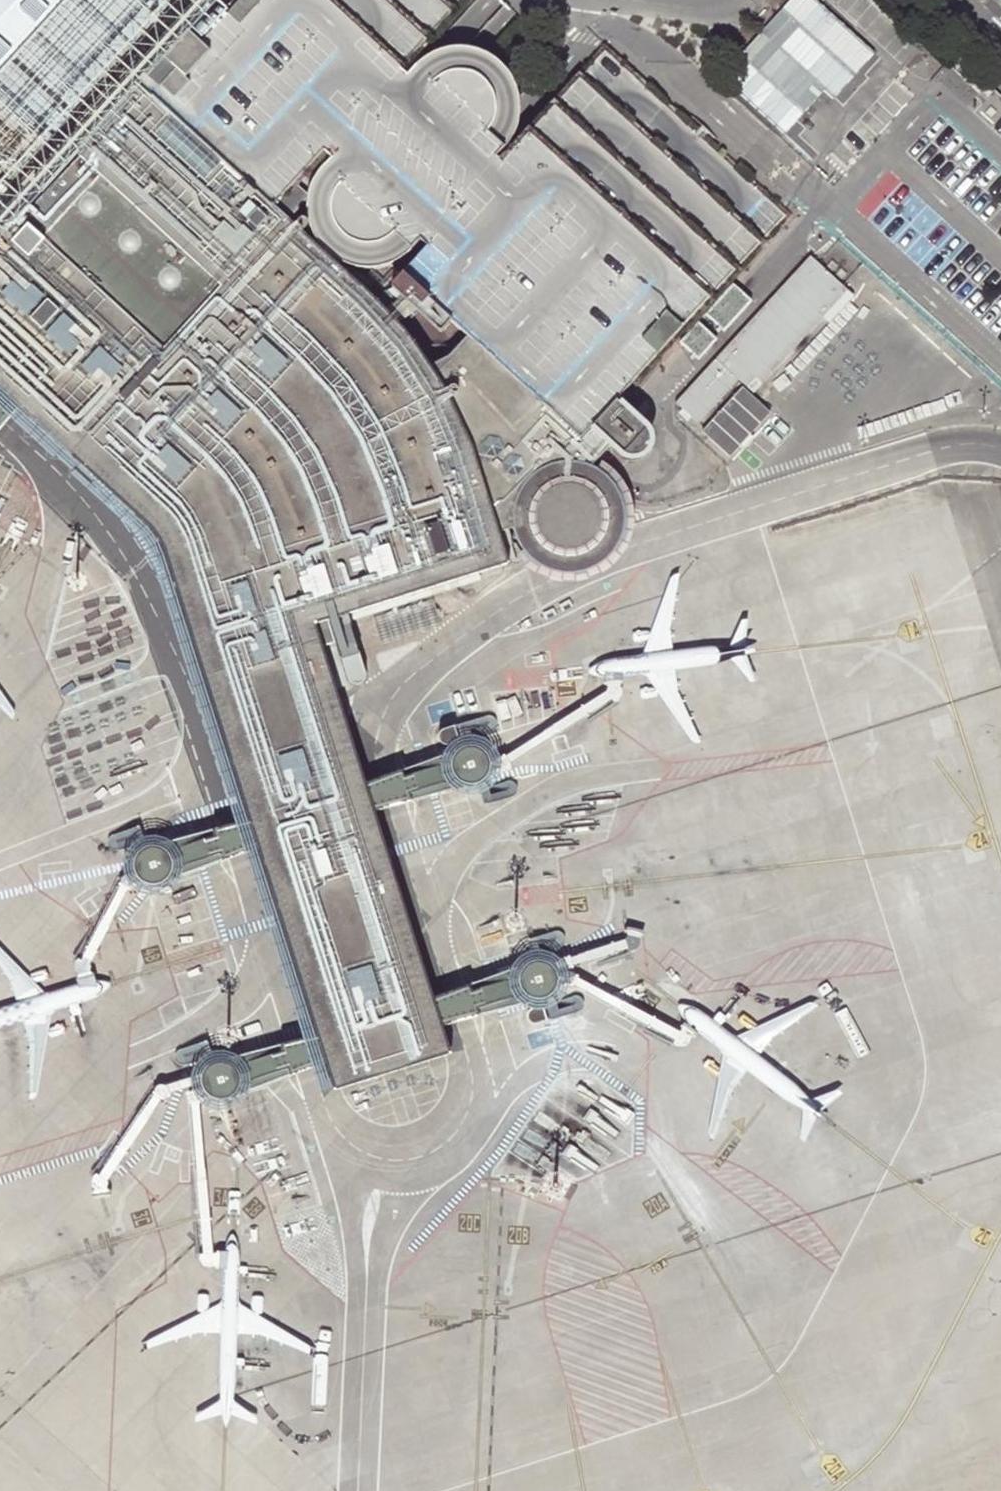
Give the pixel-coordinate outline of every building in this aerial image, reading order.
[(30,223),(145,93),(124,75),(187,9),(195,0),(0,0),(0,198),(30,223)] [(216,35),(187,9),(124,75),(145,93),(275,205),(324,153),(332,159),(324,169),(316,183),(310,197),(310,217),(314,232),(320,242),(329,250),(339,260),(354,267),(373,269),(388,267),(401,260),(411,250),(421,241),(428,248),(400,275),(456,324),(470,338),(581,437),(599,417),(620,433),(634,445),(640,448),(649,449),(656,446),(660,441),(664,436),(665,429),(663,420),(659,413),(633,392),(714,300),(737,272),(762,244),(787,215),(606,51),(581,78),(556,106),(532,134),(507,162),(502,158),(522,137),(527,126),(529,117),(530,108),(530,98),(528,89),(525,80),(520,70),(509,59),(498,50),(488,47),(476,45),(459,45),(446,49),(433,56),(419,72),(408,63),(428,41),(450,13),(462,0),(246,0),(216,35)] [(177,845),(170,843),(162,844),(157,847),(153,853),(151,859),(151,866),(154,872),(159,876),(165,879),(173,879),(179,876),(184,871),(271,844),(330,1031),(244,1058),(237,1056),(229,1057),(224,1060),(220,1066),(218,1072),(218,1079),(221,1085),(226,1089),(232,1092),(240,1092),(246,1089),(339,1061),(348,1089),(461,1053),(452,1026),(548,994),(555,994),(561,992),(566,987),(569,980),(569,972),(566,965),(560,960),(552,958),(545,959),(539,963),(535,968),(443,996),(406,880),(393,839),(384,812),(475,779),(479,780),(487,780),(493,778),(498,772),(501,766),(501,758),(497,751),(491,746),(484,744),(476,745),(471,749),(467,754),(376,784),(364,746),(349,701),(337,662),(324,621),(524,558),(481,424),(433,367),(412,338),(376,298),(275,205),(145,93),(30,223),(0,198),(0,373),(13,385),(0,398),(0,443),(34,404),(83,449),(167,526),(174,536),(177,542),(212,654),(263,816),(177,845)] [(670,411),(728,463),(770,417),(756,404),(852,297),(841,288),(818,267),(808,258),(670,411)] [(456,324),(400,275),(391,286),(446,335),(456,324)] [(481,424),(524,558),(537,554),(542,559),(552,565),(562,570),(574,571),(585,572),(597,569),(606,566),(616,559),(624,550),(630,540),(633,533),(636,524),(636,516),(635,509),(635,506),(632,495),(626,484),(620,477),(613,471),(602,465),(590,461),(620,433),(599,417),(581,437),(470,338),(452,358),(433,367),(481,424)]
